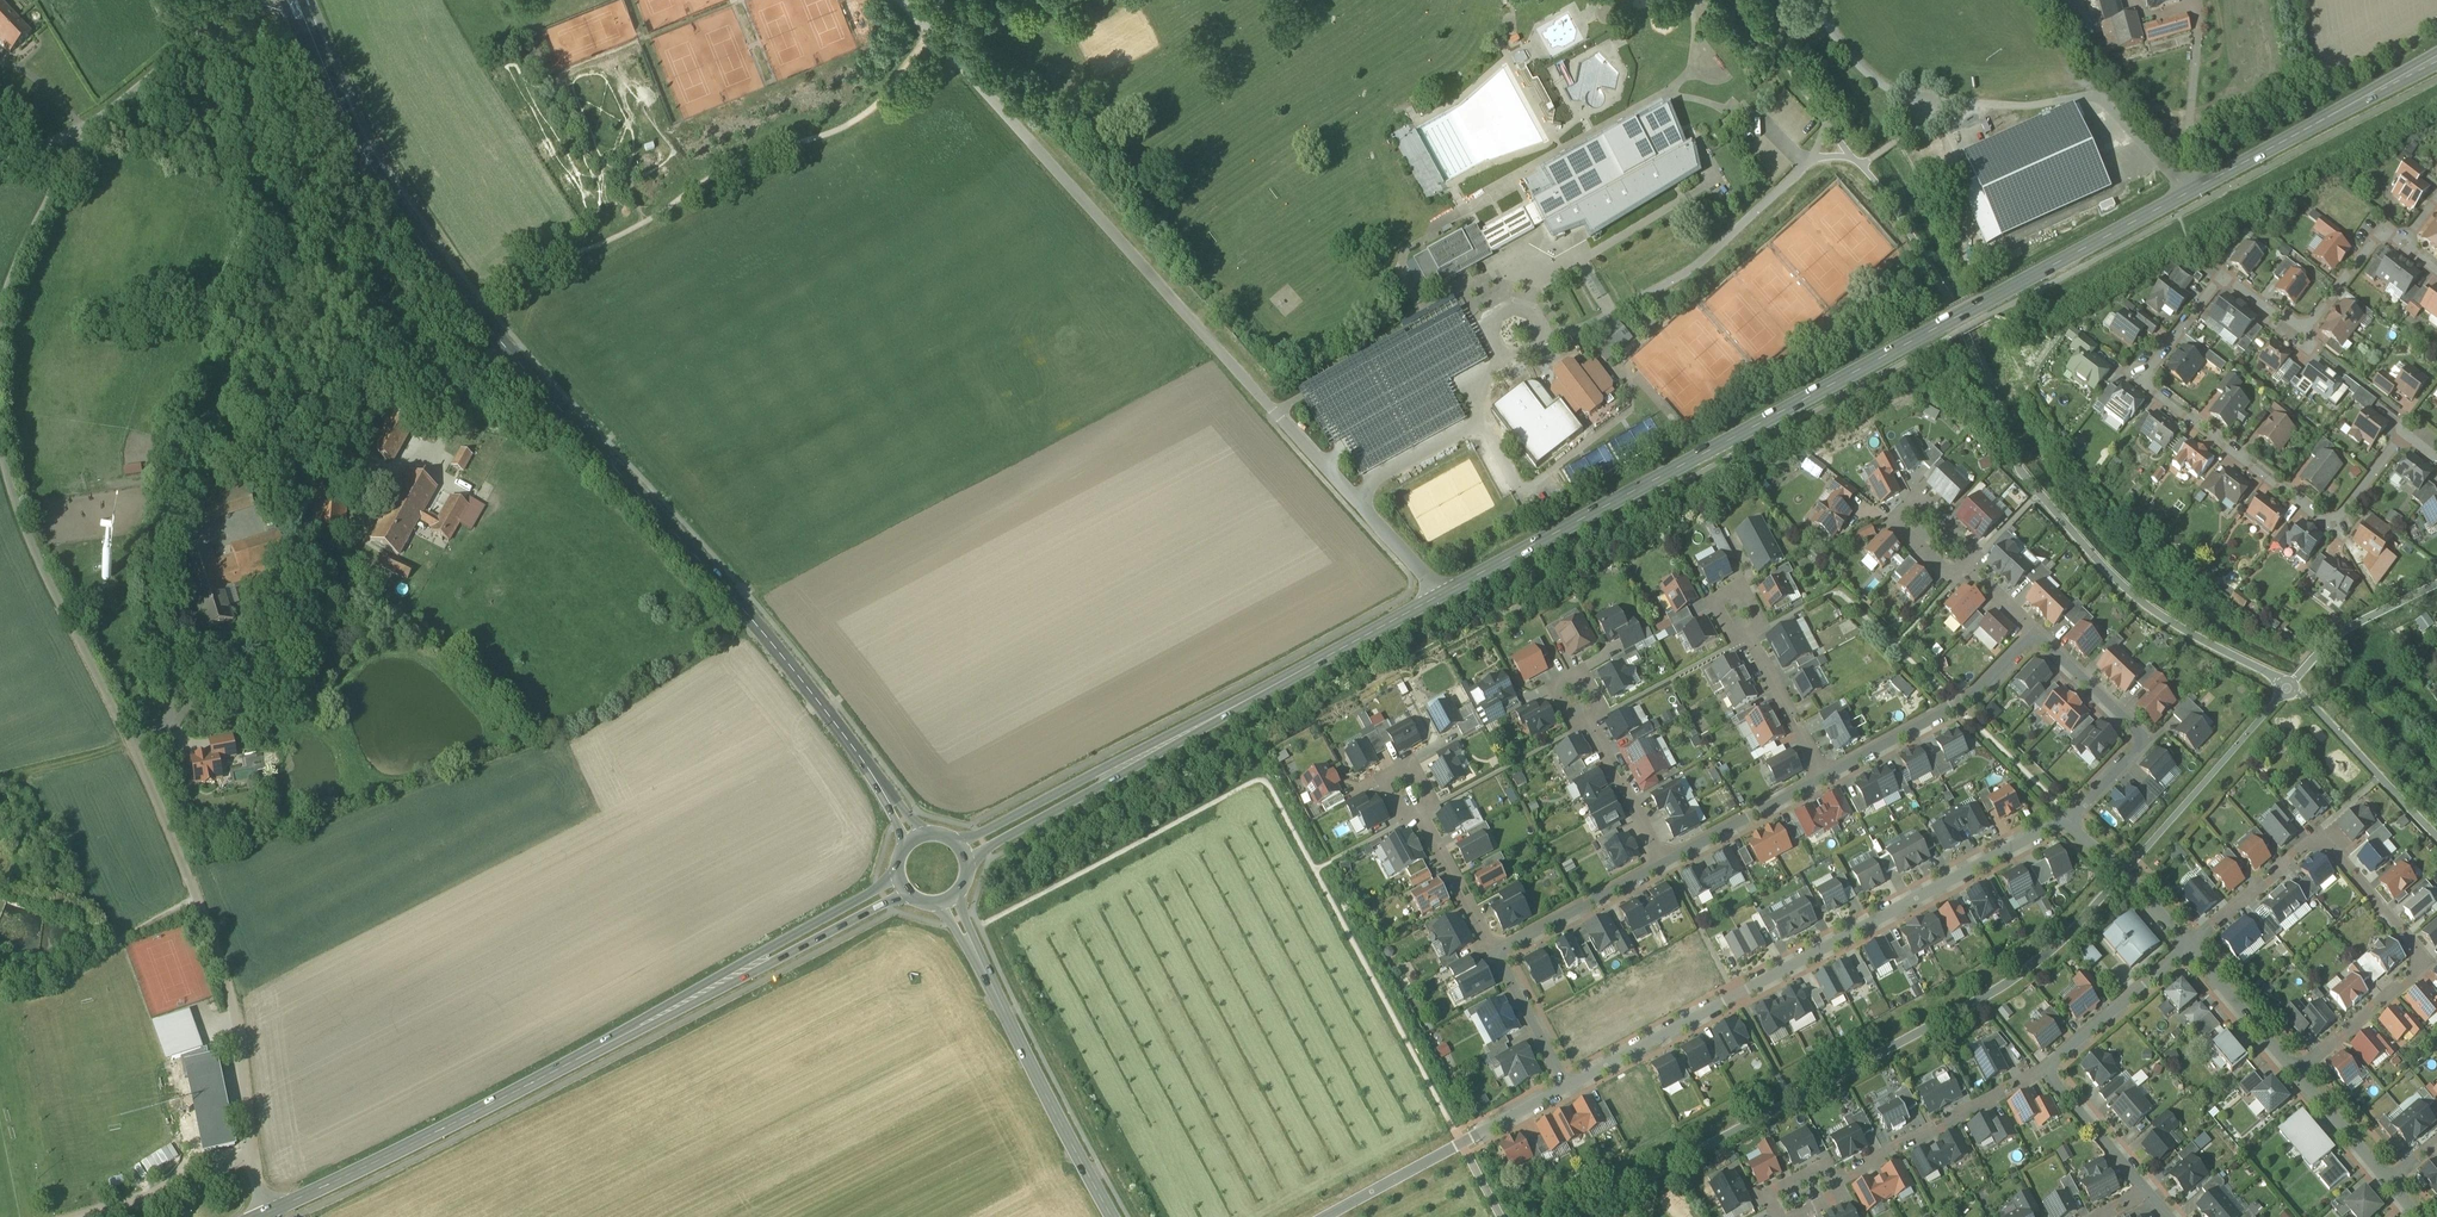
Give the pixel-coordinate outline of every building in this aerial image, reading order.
[(2149,12),(2181,4),(2180,0),(2146,0),(2149,12)] [(0,6),(0,51),(7,58),(30,35),(0,6)] [(2143,43),(2135,15),(2103,24),(2111,53),(2143,43)] [(2187,15),(2145,28),(2150,45),(2192,33),(2187,15)] [(1523,51),(1512,58),(1518,68),(1529,61),(1523,51)] [(2111,190),(2073,107),(1964,156),(1989,211),(1974,218),(1984,241),(1999,235),(2001,239),(2111,190)] [(1534,203),(1535,205),(1532,207),(1479,234),(1476,228),(1413,261),(1429,292),(1491,260),(1488,254),(1540,228),(1545,225),(1552,238),(1583,228),(1589,241),(1701,180),(1696,163),(1690,146),(1683,149),(1666,109),(1637,128),(1635,124),(1543,175),(1553,193),(1534,203)] [(1443,183),(1414,129),(1410,131),(1407,126),(1392,134),(1427,199),(1443,190),(1440,184),(1443,183)] [(2424,174),(2408,161),(2397,176),(2404,181),(2409,175),(2418,182),(2424,174)] [(2418,182),(2409,175),(2404,181),(2394,195),(2401,201),(2400,203),(2411,211),(2413,209),(2413,210),(2428,190),(2418,182)] [(2340,232),(2323,219),(2315,230),(2328,241),(2331,236),(2335,239),(2340,232)] [(2435,226),(2433,226),(2430,231),(2430,232),(2424,240),(2431,246),(2431,247),(2435,251),(2436,250),(2436,223),(2435,226)] [(2243,235),(2231,250),(2239,256),(2246,245),(2247,246),(2251,241),(2243,235)] [(2335,239),(2331,236),(2328,241),(2317,254),(2324,259),(2322,262),(2332,270),(2339,262),(2340,263),(2348,253),(2346,252),(2348,249),(2335,239)] [(2282,244),(2278,250),(2287,256),(2291,250),(2282,244)] [(2247,246),(2246,245),(2239,256),(2232,264),(2247,276),(2253,269),(2255,269),(2259,264),(2259,261),(2262,257),(2247,246)] [(2393,256),(2382,247),(2372,259),(2376,262),(2378,259),(2386,266),(2393,256)] [(2386,266),(2377,277),(2378,277),(2390,287),(2407,265),(2404,262),(2403,263),(2393,256),(2386,266)] [(2386,266),(2378,259),(2376,262),(2365,275),(2374,282),(2378,277),(2377,277),(2386,266)] [(2286,260),(2273,276),(2283,284),(2292,272),(2292,273),(2297,267),(2286,260)] [(2407,265),(2390,287),(2403,297),(2412,286),(2420,276),(2410,269),(2411,268),(2407,265)] [(2193,280),(2179,269),(2172,278),(2186,289),(2193,280)] [(2292,273),(2292,272),(2283,284),(2277,291),(2294,304),(2308,285),(2292,273)] [(2166,279),(2153,296),(2154,297),(2147,305),(2158,313),(2165,305),(2176,314),(2189,297),(2183,292),(2186,289),(2172,278),(2169,281),(2166,279)] [(2420,292),(2412,286),(2403,297),(2399,301),(2408,308),(2411,305),(2420,292)] [(2420,292),(2411,305),(2420,312),(2423,308),(2422,308),(2432,294),(2424,288),(2420,292)] [(2436,288),(2432,294),(2422,308),(2423,308),(2433,316),(2436,316),(2436,288)] [(2227,298),(2211,319),(2225,330),(2243,307),(2239,304),(2236,305),(2227,298)] [(2123,309),(2134,318),(2139,311),(2128,303),(2123,309)] [(2354,311),(2345,304),(2336,315),(2335,314),(2333,318),(2353,333),(2359,324),(2359,321),(2362,317),(2354,311)] [(2373,314),(2359,304),(2354,311),(2362,317),(2365,317),(2369,320),(2373,314)] [(2247,310),(2243,307),(2225,330),(2239,341),(2243,336),(2253,323),(2255,320),(2247,313),(2247,310)] [(2159,326),(2142,313),(2135,322),(2145,329),(2144,330),(2152,336),(2159,326)] [(2135,322),(2125,314),(2112,330),(2132,346),(2144,330),(2145,329),(2135,322)] [(2353,333),(2333,318),(2330,321),(2331,322),(2322,333),(2331,340),(2340,346),(2343,342),(2346,341),(2353,333)] [(2253,323),(2243,336),(2252,344),(2262,330),(2253,323)] [(1629,341),(1613,325),(1590,347),(1605,363),(1629,341)] [(2098,348),(2083,336),(2072,350),(2080,356),(2084,350),(2091,356),(2098,348)] [(2340,346),(2331,340),(2326,347),(2340,358),(2344,352),(2340,349),(2340,346)] [(2290,356),(2273,343),(2260,360),(2277,374),(2290,356)] [(2184,349),(2167,372),(2185,386),(2203,363),(2184,349)] [(2091,356),(2084,350),(2080,356),(2068,370),(2076,376),(2074,377),(2075,381),(2083,387),(2087,386),(2088,385),(2095,390),(2110,371),(2091,356)] [(2227,365),(2210,352),(2204,360),(2221,373),(2227,365)] [(1614,393),(1611,389),(1612,384),(1597,364),(1591,363),(1579,373),(1573,365),(1568,364),(1557,373),(1556,378),(1560,383),(1553,388),(1552,393),(1558,400),(1561,403),(1564,407),(1571,416),(1580,409),(1585,416),(1590,416),(1601,407),(1602,402),(1614,393)] [(2294,365),(2281,382),(2289,387),(2301,371),(2294,365)] [(2341,383),(2326,371),(2323,374),(2314,366),(2305,378),(2314,386),(2312,388),(2328,401),(2340,385),(2342,383),(2341,383)] [(2426,382),(2409,369),(2397,384),(2395,388),(2412,401),(2426,382)] [(2397,384),(2383,373),(2373,386),(2388,398),(2395,388),(2397,384)] [(2241,385),(2229,376),(2228,375),(2217,390),(2225,397),(2230,391),(2234,394),(2240,386),(2241,385)] [(2360,388),(2345,377),(2341,383),(2342,383),(2340,385),(2354,396),(2360,389),(2360,388)] [(1525,385),(1524,386),(1545,415),(1561,403),(1558,400),(1553,404),(1540,387),(1537,384),(1532,383),(1529,384),(1525,385)] [(2111,385),(2098,402),(2108,410),(2112,405),(2111,404),(2120,393),(2111,385)] [(1536,467),(1583,431),(1571,416),(1564,407),(1561,403),(1545,415),(1524,386),(1493,409),(1536,467)] [(2120,393),(2111,404),(2112,405),(2131,419),(2145,402),(2136,395),(2137,395),(2136,394),(2133,392),(2132,392),(2125,386),(2120,393)] [(2360,388),(2360,389),(2354,396),(2351,400),(2365,410),(2369,406),(2371,408),(2370,409),(2371,410),(2377,401),(2360,388)] [(2225,397),(2212,414),(2211,415),(2212,416),(2212,415),(2228,428),(2229,428),(2247,404),(2246,404),(2234,394),(2230,391),(2225,397)] [(2291,415),(2276,403),(2276,404),(2268,414),(2275,419),(2278,414),(2280,416),(2284,410),(2291,415)] [(2291,415),(2284,410),(2280,416),(2286,420),(2291,415)] [(2384,424),(2368,412),(2353,432),(2372,446),(2383,432),(2380,430),(2384,424)] [(413,426),(391,414),(370,454),(391,466),(413,426)] [(2169,423),(2157,414),(2153,419),(2146,414),(2138,425),(2146,432),(2143,435),(2155,444),(2156,442),(2166,450),(2174,440),(2172,439),(2178,431),(2174,427),(2176,425),(2170,421),(2169,423)] [(2278,419),(2273,425),(2271,422),(2259,437),(2276,450),(2284,440),(2287,443),(2295,432),(2278,419)] [(2146,432),(2138,425),(2133,431),(2141,437),(2143,435),(2146,432)] [(2322,438),(2310,455),(2317,461),(2323,453),(2327,456),(2333,447),(2322,438)] [(2183,440),(2172,453),(2179,458),(2189,444),(2183,440)] [(1919,445),(1916,444),(1914,441),(1897,451),(1909,473),(1924,465),(1927,464),(1923,458),(1921,453),(1922,450),(1919,445)] [(2198,448),(2191,443),(2191,442),(2189,444),(2179,458),(2177,460),(2178,460),(2173,467),(2180,473),(2185,467),(2192,473),(2190,476),(2197,481),(2200,478),(2201,478),(2214,461),(2214,460),(2213,461),(2207,455),(2207,454),(2207,453),(2207,454),(2199,448),(2199,447),(2198,448)] [(1938,451),(1943,456),(1951,448),(1946,443),(1938,451)] [(1933,448),(1923,458),(1927,464),(1924,465),(1931,471),(1934,468),(1941,461),(1944,458),(1933,448)] [(470,458),(457,452),(450,467),(463,473),(470,458)] [(2317,461),(2303,479),(2321,493),(2341,467),(2327,456),(2323,453),(2317,461)] [(1900,473),(1891,455),(1877,463),(1884,475),(1888,473),(1891,478),(1900,473)] [(1817,480),(1825,468),(1809,457),(1801,468),(1817,480)] [(2432,473),(2410,457),(2399,472),(2405,477),(2403,479),(2417,491),(2418,491),(2425,481),(2432,473)] [(1941,461),(1934,468),(1940,474),(1947,467),(1941,461)] [(1968,487),(1947,467),(1940,474),(1930,485),(1951,505),(1968,487)] [(2160,469),(2152,480),(2157,484),(2166,474),(2160,469)] [(2250,488),(2228,472),(2220,483),(2210,496),(2220,504),(2226,497),(2237,505),(2250,488)] [(435,490),(404,473),(364,545),(396,562),(417,523),(431,531),(437,520),(423,513),(435,490)] [(1884,475),(1869,484),(1876,496),(1878,495),(1882,504),(1899,494),(1891,478),(1888,473),(1884,475)] [(2212,476),(2201,490),(2210,496),(2220,483),(2212,476)] [(242,481),(194,494),(202,524),(250,511),(242,481)] [(1856,492),(1841,481),(1841,482),(1840,482),(1830,494),(1844,504),(1847,506),(1856,494),(1855,493),(1856,492)] [(2425,481),(2418,491),(2417,491),(2412,498),(2420,504),(2431,490),(2435,488),(2425,481)] [(1981,484),(1976,490),(1982,495),(1987,489),(1981,484)] [(2420,504),(2424,511),(2436,504),(2436,493),(2435,488),(2431,490),(2420,504)] [(346,495),(310,490),(306,525),(341,529),(346,495)] [(1976,490),(1967,499),(1972,504),(1980,497),(1982,495),(1976,490)] [(2255,494),(2243,509),(2243,510),(2244,509),(2249,514),(2261,499),(2255,494)] [(1835,497),(1826,508),(1825,507),(1818,516),(1823,520),(1818,527),(1832,538),(1838,531),(1840,533),(1847,524),(1845,522),(1850,515),(1841,508),(1844,504),(1835,497)] [(1972,504),(1958,519),(1970,529),(1991,507),(1980,497),(1972,504)] [(2277,507),(2273,503),(2270,504),(2262,498),(2261,499),(2249,514),(2248,515),(2256,521),(2257,524),(2261,528),(2264,527),(2272,534),(2285,516),(2278,510),(2277,507)] [(449,499),(437,520),(431,531),(428,537),(445,546),(466,509),(449,499)] [(2422,512),(2429,525),(2434,523),(2436,527),(2436,504),(2424,511),(2422,512)] [(1991,507),(1970,529),(1981,540),(2002,518),(1991,507)] [(2009,510),(2004,516),(2009,521),(2014,515),(2009,510)] [(2398,526),(2402,517),(2390,512),(2386,521),(2398,526)] [(2390,531),(2373,518),(2368,525),(2385,538),(2390,531)] [(1782,561),(1761,521),(1737,534),(1759,574),(1782,561)] [(2296,533),(2288,544),(2300,553),(2297,558),(2305,564),(2309,560),(2316,552),(2315,549),(2323,539),(2303,524),(2296,533)] [(2385,538),(2368,525),(2354,544),(2377,561),(2391,542),(2385,538)] [(2286,526),(2273,543),(2283,551),(2288,544),(2296,533),(2286,526)] [(1872,527),(1852,536),(1856,545),(1876,535),(1872,527)] [(1729,548),(1719,531),(1711,536),(1720,553),(1729,548)] [(288,564),(279,532),(228,547),(232,561),(215,566),(211,553),(179,563),(198,630),(230,620),(222,592),(274,576),(272,569),(288,564)] [(1885,533),(1865,554),(1866,554),(1882,569),(1882,570),(1890,562),(1892,563),(1897,558),(1896,556),(1902,550),(1901,549),(1885,534),(1885,533)] [(2008,533),(1993,547),(1999,553),(2008,544),(2010,546),(2016,540),(2008,533)] [(1999,553),(1988,564),(2002,577),(2019,558),(2021,557),(2010,546),(2008,544),(1999,553)] [(1721,555),(1699,567),(1700,569),(1700,572),(1702,577),(1705,578),(1710,586),(1732,575),(1721,555)] [(2320,556),(2308,572),(2317,579),(2329,563),(2320,556)] [(1910,558),(1895,574),(1903,581),(1918,566),(1910,558)] [(2019,558),(2002,577),(2004,579),(2004,580),(2009,584),(2010,583),(2015,588),(2025,578),(2032,570),(2031,570),(2019,558)] [(2337,566),(2331,561),(2329,563),(2317,579),(2328,586),(2325,590),(2333,597),(2336,593),(2339,589),(2347,595),(2352,588),(2350,587),(2355,580),(2350,576),(2351,574),(2338,565),(2337,566)] [(2031,570),(2032,570),(2025,578),(2031,584),(2045,569),(2040,564),(2037,564),(2031,570)] [(1789,566),(1783,569),(1787,577),(1794,574),(1789,566)] [(1903,581),(1898,587),(1915,603),(1933,584),(1922,574),(1924,572),(1918,566),(1903,581)] [(1783,569),(1771,575),(1775,584),(1783,580),(1787,577),(1783,569)] [(2045,569),(2031,584),(2038,590),(2045,583),(2053,576),(2045,569)] [(1775,584),(1761,592),(1771,609),(1793,597),(1783,580),(1775,584)] [(1685,582),(1678,585),(1676,582),(1663,589),(1676,612),(1677,614),(1687,609),(1686,607),(1696,602),(1685,582)] [(2038,590),(2028,600),(2035,608),(2034,609),(2040,614),(2058,596),(2045,583),(2038,590)] [(1973,595),(1965,588),(1945,608),(1953,615),(1951,618),(1962,627),(1977,612),(1985,603),(1974,593),(1973,595)] [(2058,596),(2040,614),(2046,620),(2047,619),(2054,626),(2063,617),(2071,609),(2071,608),(2058,596)] [(2077,601),(2071,608),(2071,609),(2063,617),(2070,623),(2083,609),(2084,607),(2077,601)] [(1687,609),(1677,614),(1676,612),(1667,617),(1670,622),(1673,628),(1692,618),(1687,609)] [(2094,620),(2083,609),(2070,623),(2077,630),(2082,625),(2086,629),(2094,620)] [(1977,612),(1962,627),(1967,632),(1973,626),(1982,617),(1977,612)] [(1612,617),(1610,613),(1599,619),(1600,620),(1598,621),(1609,640),(1613,638),(1613,637),(1617,635),(1627,629),(1626,627),(1619,614),(1612,617)] [(1987,622),(1982,627),(2000,645),(2014,631),(1995,613),(1987,622)] [(2426,613),(2415,622),(2423,632),(2434,624),(2426,613)] [(1982,617),(1973,626),(1978,631),(1982,627),(1987,622),(1982,617)] [(1692,618),(1673,628),(1678,637),(1685,634),(1685,633),(1697,627),(1692,618)] [(1564,629),(1558,632),(1563,640),(1572,657),(1595,645),(1581,620),(1564,629)] [(1697,627),(1685,633),(1685,634),(1694,650),(1716,639),(1707,621),(1697,627)] [(1670,622),(1657,629),(1660,635),(1673,628),(1670,622)] [(1561,623),(1546,630),(1554,645),(1563,640),(1558,632),(1564,629),(1561,623)] [(1633,623),(1626,627),(1627,629),(1617,635),(1626,652),(1627,651),(1628,652),(1634,649),(1643,644),(1643,643),(1644,642),(1633,623)] [(1795,625),(1768,639),(1776,654),(1803,640),(1795,625)] [(2086,629),(2082,625),(2077,630),(2074,633),(2067,641),(2085,658),(2100,642),(2086,629)] [(1978,631),(1973,626),(1967,632),(1973,637),(1978,631)] [(2117,635),(2102,651),(2109,657),(2116,650),(2124,642),(2117,635)] [(1549,656),(1540,640),(1531,644),(1534,650),(1535,649),(1541,660),(1549,656)] [(1803,640),(1776,654),(1784,669),(1796,663),(1811,655),(1803,640)] [(1534,650),(1513,661),(1525,682),(1546,670),(1541,660),(1535,649),(1534,650)] [(1628,652),(1612,661),(1616,669),(1622,666),(1625,671),(1642,662),(1634,649),(1628,652)] [(2109,657),(2099,668),(2105,673),(2104,675),(2108,680),(2109,679),(2111,681),(2129,663),(2116,650),(2109,657)] [(1811,655),(1796,663),(1800,669),(1815,661),(1812,654),(1811,655)] [(1735,657),(1712,669),(1720,684),(1721,683),(1746,670),(1743,665),(1740,666),(1735,657)] [(274,659),(260,662),(262,678),(277,676),(274,659)] [(1800,669),(1798,670),(1802,678),(1812,672),(1813,673),(1821,668),(1817,660),(1815,661),(1800,669)] [(2036,663),(2018,682),(2024,688),(2028,692),(2033,696),(2040,689),(2051,677),(2036,663)] [(2129,663),(2111,681),(2114,683),(2113,684),(2118,689),(2119,687),(2126,693),(2136,682),(2143,675),(2142,675),(2129,663)] [(1616,669),(1601,677),(1605,685),(1607,684),(1609,689),(1608,690),(1613,699),(1615,698),(1617,699),(1623,696),(1624,694),(1634,688),(1625,671),(1622,666),(1616,669)] [(2150,666),(2142,675),(2143,675),(2136,682),(2142,688),(2156,674),(2157,673),(2150,666)] [(1746,670),(1721,683),(1724,690),(1749,676),(1746,670)] [(1802,678),(1794,682),(1804,701),(1822,691),(1813,673),(1812,672),(1802,678)] [(2156,674),(2142,688),(2150,695),(2157,687),(2161,690),(2166,684),(2156,674)] [(1503,676),(1479,689),(1487,705),(1491,711),(1499,707),(1515,699),(1503,676)] [(1749,676),(1724,690),(1728,696),(1727,696),(1735,711),(1758,699),(1753,690),(1756,688),(1749,676)] [(1905,699),(1913,691),(1898,676),(1890,684),(1905,699)] [(2055,684),(2046,694),(2051,699),(2060,689),(2055,684)] [(2150,695),(2138,708),(2144,714),(2144,715),(2145,715),(2147,717),(2148,718),(2155,724),(2161,717),(2161,718),(2162,717),(2161,717),(2167,711),(2167,712),(2167,711),(2174,703),(2161,690),(2157,687),(2150,695)] [(2051,699),(2045,705),(2051,711),(2048,714),(2056,722),(2076,701),(2073,698),(2072,699),(2061,688),(2060,689),(2051,699)] [(1454,692),(1460,705),(1468,701),(1462,689),(1454,692)] [(2040,689),(2033,696),(2028,692),(2020,700),(2031,709),(2035,705),(2045,694),(2040,689)] [(2051,699),(2046,694),(2045,694),(2035,705),(2040,700),(2045,705),(2051,699)] [(2204,715),(2188,699),(2173,715),(2184,726),(2192,717),(2197,722),(2204,715)] [(2076,701),(2056,722),(2065,730),(2068,727),(2074,733),(2080,727),(2089,717),(2090,717),(2079,706),(2080,705),(2077,702),(2076,701)] [(1450,704),(1429,715),(1441,736),(1458,727),(1462,725),(1461,724),(1450,704)] [(1842,711),(1838,704),(1831,708),(1837,721),(1842,719),(1839,714),(1849,709),(1848,707),(1842,711)] [(1499,707),(1491,711),(1487,705),(1481,708),(1491,726),(1505,718),(1499,707)] [(1529,717),(1523,720),(1524,721),(1533,737),(1540,733),(1541,735),(1548,731),(1547,729),(1556,724),(1547,707),(1529,717)] [(1524,708),(1516,713),(1521,722),(1524,721),(1523,720),(1529,717),(1524,708)] [(1755,708),(1737,718),(1740,725),(1747,722),(1746,721),(1759,714),(1755,708)] [(1831,708),(1820,714),(1826,727),(1837,721),(1831,708)] [(1759,714),(1746,721),(1747,722),(1754,736),(1779,723),(1776,718),(1774,719),(1769,709),(1759,714)] [(1632,712),(1622,717),(1622,716),(1609,723),(1609,725),(1608,725),(1611,731),(1610,731),(1612,736),(1613,736),(1617,742),(1631,735),(1641,729),(1638,724),(1632,712)] [(1363,729),(1371,725),(1365,713),(1357,717),(1363,729)] [(1474,717),(1461,724),(1462,725),(1458,727),(1463,738),(1480,729),(1474,717)] [(1826,727),(1825,728),(1829,736),(1827,737),(1832,745),(1833,744),(1838,752),(1858,741),(1846,717),(1842,719),(1837,721),(1826,727)] [(2089,717),(2080,727),(2085,732),(2089,728),(2094,722),(2089,717)] [(2197,722),(2192,717),(2184,726),(2186,728),(2179,735),(2195,750),(2207,738),(2204,735),(2207,732),(2197,722)] [(1647,720),(1638,724),(1641,729),(1631,735),(1636,744),(1636,743),(1654,734),(1647,720)] [(1388,722),(1375,730),(1377,733),(1380,739),(1384,747),(1393,743),(1388,734),(1394,732),(1388,722)] [(1394,732),(1388,734),(1393,743),(1399,754),(1420,743),(1419,740),(1419,737),(1417,733),(1414,732),(1410,723),(1394,732)] [(1779,723),(1754,736),(1762,750),(1762,751),(1763,750),(1775,744),(1785,738),(1780,728),(1782,727),(1779,723)] [(2117,740),(2101,725),(2094,733),(2081,746),(2084,749),(2097,761),(2101,757),(2102,757),(2104,757),(2105,756),(2106,754),(2107,753),(2107,752),(2107,750),(2117,740)] [(2080,727),(2074,733),(2079,737),(2074,743),(2085,732),(2080,727)] [(2074,743),(2072,746),(2080,754),(2084,749),(2081,746),(2094,733),(2089,728),(2085,732),(2074,743)] [(1377,733),(1364,740),(1366,744),(1367,746),(1380,739),(1377,733)] [(1956,733),(1938,743),(1943,753),(1948,763),(1949,763),(1967,753),(1956,733)] [(231,738),(210,742),(213,756),(216,755),(218,761),(235,758),(231,738)] [(1380,739),(1367,746),(1374,758),(1387,752),(1384,747),(1380,739)] [(1581,740),(1572,745),(1571,744),(1564,748),(1564,749),(1557,752),(1566,769),(1567,770),(1582,762),(1590,757),(1581,740)] [(1639,750),(1624,758),(1632,772),(1661,757),(1653,742),(1639,750)] [(1636,744),(1621,751),(1624,758),(1639,750),(1636,743),(1636,744)] [(1366,744),(1347,754),(1358,774),(1377,764),(1374,758),(1367,746),(1366,744)] [(1775,744),(1763,750),(1767,756),(1772,754),(1771,753),(1778,750),(1775,744)] [(1456,745),(1437,755),(1442,764),(1443,763),(1453,757),(1461,754),(1456,745)] [(1762,751),(1762,750),(1756,753),(1759,760),(1764,758),(1767,756),(1763,750),(1762,751)] [(1919,751),(1902,760),(1914,782),(1930,773),(1924,761),(1919,751)] [(2174,767),(2158,752),(2142,769),(2150,777),(2158,784),(2174,767)] [(1768,766),(1778,784),(1801,772),(1791,753),(1776,762),(1768,766)] [(1943,753),(1932,759),(1941,776),(1942,778),(1954,772),(1949,763),(1948,763),(1943,753)] [(1767,756),(1764,758),(1768,766),(1776,762),(1772,754),(1767,756)] [(213,756),(206,757),(205,756),(197,757),(197,759),(192,760),(196,784),(204,783),(205,785),(213,783),(212,781),(221,780),(218,761),(216,755),(213,756)] [(1453,757),(1443,763),(1444,766),(1433,772),(1443,791),(1465,779),(1453,757)] [(1661,757),(1632,772),(1640,787),(1655,779),(1669,772),(1661,757)] [(1932,759),(1931,757),(1924,761),(1930,773),(1934,780),(1941,776),(1932,759)] [(1582,762),(1567,770),(1566,769),(1563,771),(1568,780),(1582,773),(1586,770),(1582,762)] [(1326,769),(1304,780),(1318,806),(1321,804),(1326,801),(1340,794),(1336,786),(1339,784),(1334,775),(1330,776),(1326,769)] [(1891,780),(1886,771),(1872,779),(1883,800),(1897,793),(1898,792),(1891,780)] [(1586,779),(1575,785),(1575,786),(1582,799),(1584,798),(1599,790),(1606,786),(1598,772),(1586,779)] [(1568,780),(1567,781),(1571,788),(1575,786),(1575,785),(1586,779),(1582,773),(1568,780)] [(1909,789),(1901,774),(1891,780),(1898,792),(1897,793),(1898,795),(1909,789)] [(2158,784),(2150,777),(2142,785),(2158,800),(2166,791),(2158,784)] [(1655,779),(1640,787),(1644,793),(1658,785),(1655,779)] [(1872,779),(1868,781),(1867,779),(1862,782),(1863,784),(1857,787),(1862,796),(1868,808),(1869,808),(1883,800),(1872,779)] [(1676,784),(1652,797),(1660,812),(1665,809),(1684,799),(1676,784)] [(2320,800),(2307,784),(2297,793),(2301,798),(2293,805),(2308,823),(2319,814),(2321,815),(2327,809),(2320,800)] [(2158,800),(2142,785),(2134,794),(2144,804),(2143,805),(2149,810),(2158,800)] [(2134,794),(2128,789),(2123,794),(2121,793),(2119,793),(2113,798),(2113,801),(2115,802),(2110,808),(2126,823),(2143,805),(2144,804),(2134,794)] [(1599,790),(1584,798),(1587,804),(1602,796),(1599,790)] [(1992,799),(1989,800),(1995,811),(2000,820),(2007,817),(2008,819),(2013,816),(2012,814),(2019,810),(2008,790),(1992,799)] [(1988,791),(1978,796),(1988,815),(1995,811),(1989,800),(1992,799),(1988,791)] [(1587,804),(1586,805),(1593,819),(1617,806),(1609,793),(1602,796),(1587,804)] [(1340,794),(1326,801),(1332,811),(1346,804),(1340,794)] [(1851,816),(1839,794),(1824,802),(1828,809),(1836,824),(1837,824),(1851,816)] [(1362,796),(1346,804),(1354,819),(1360,816),(1357,810),(1368,804),(1363,796),(1362,797),(1362,796)] [(1862,796),(1851,801),(1859,816),(1870,810),(1869,808),(1868,808),(1862,796)] [(2333,804),(2326,796),(2320,800),(2327,809),(2333,804)] [(1684,799),(1665,809),(1668,816),(1687,806),(1684,799)] [(1332,811),(1326,801),(1321,804),(1327,814),(1332,811)] [(1374,806),(1369,808),(1368,804),(1357,810),(1360,816),(1362,820),(1360,821),(1365,829),(1367,828),(1368,831),(1388,820),(1378,802),(1373,805),(1374,806)] [(1463,805),(1454,810),(1454,809),(1447,813),(1447,814),(1439,818),(1448,836),(1462,828),(1472,823),(1469,816),(1463,805)] [(2295,820),(2282,805),(2274,811),(2277,815),(2278,815),(2288,826),(2295,820)] [(1617,806),(1593,819),(1600,832),(1619,822),(1624,819),(1617,806)] [(1687,806),(1668,816),(1672,822),(1691,812),(1687,806)] [(1962,815),(1968,828),(1973,837),(1988,830),(1976,808),(1962,815)] [(1812,809),(1797,817),(1809,839),(1823,831),(1824,831),(1816,816),(1812,809)] [(1836,824),(1828,809),(1822,813),(1831,830),(1838,826),(1837,824),(1836,824)] [(1968,828),(1962,815),(1959,809),(1952,813),(1962,831),(1968,828)] [(2359,810),(2340,827),(2353,842),(2365,832),(2374,825),(2373,824),(2368,818),(2370,816),(2366,810),(2363,812),(2361,809),(2359,811),(2359,810)] [(1477,812),(1469,816),(1472,823),(1462,828),(1466,835),(1467,835),(1484,825),(1477,812)] [(1672,822),(1667,825),(1675,840),(1699,826),(1691,812),(1672,822)] [(1831,830),(1822,813),(1816,816),(1824,831),(1823,831),(1824,833),(1831,830)] [(1962,831),(1952,813),(1945,816),(1948,822),(1949,822),(1956,835),(1962,831)] [(2288,826),(2278,815),(2277,815),(2264,827),(2281,848),(2296,836),(2288,826)] [(2377,821),(2373,824),(2374,825),(2365,832),(2370,839),(2383,828),(2377,821)] [(1619,822),(1600,832),(1604,838),(1617,832),(1622,829),(1619,822)] [(1956,835),(1949,822),(1948,822),(1934,830),(1946,852),(1961,844),(1956,835)] [(1484,825),(1467,835),(1471,842),(1483,836),(1490,832),(1486,824),(1484,825)] [(1793,824),(1786,828),(1793,843),(1801,839),(1793,824)] [(2370,839),(2366,842),(2372,848),(2377,844),(2381,849),(2388,842),(2385,838),(2388,835),(2383,828),(2370,839)] [(1791,850),(1779,829),(1765,837),(1776,858),(1791,850)] [(2270,845),(2256,829),(2248,836),(2252,840),(2253,840),(2263,851),(2270,845)] [(1604,838),(1598,842),(1603,851),(1607,849),(1606,849),(1621,841),(1617,832),(1604,838)] [(1391,862),(1419,847),(1415,839),(1413,840),(1409,833),(1383,847),(1391,862)] [(1471,842),(1458,849),(1467,865),(1492,852),(1483,836),(1471,842)] [(1929,836),(1920,842),(1926,853),(1936,848),(1929,836)] [(1621,841),(1606,849),(1607,849),(1618,870),(1639,859),(1635,852),(1637,851),(1633,844),(1631,845),(1627,837),(1621,841)] [(1765,837),(1750,845),(1761,866),(1776,858),(1765,837)] [(1918,838),(1903,846),(1914,867),(1918,865),(1919,867),(1924,864),(1923,862),(1929,859),(1926,853),(1920,842),(1918,838)] [(2263,851),(2253,840),(2252,840),(2239,852),(2242,855),(2241,856),(2245,861),(2247,861),(2255,871),(2269,859),(2263,851)] [(2372,848),(2359,859),(2372,874),(2376,870),(2378,870),(2384,864),(2384,863),(2389,859),(2381,849),(2377,844),(2372,848)] [(1369,845),(1363,850),(1368,856),(1374,851),(1369,845)] [(1914,867),(1903,846),(1888,853),(1890,857),(1897,869),(1900,874),(1905,871),(1907,873),(1912,871),(1911,868),(1914,867)] [(1419,847),(1391,862),(1399,875),(1407,871),(1423,862),(1424,861),(1421,854),(1422,853),(1419,847)] [(2064,858),(2059,849),(2044,856),(2047,861),(2045,862),(2055,879),(2056,880),(2071,872),(2068,867),(2069,864),(2066,859),(2064,858)] [(1754,864),(1746,850),(1738,854),(1746,868),(1754,864)] [(2244,868),(2229,852),(2222,858),(2226,863),(2227,862),(2237,874),(2244,868)] [(1742,875),(1730,853),(1715,861),(1719,868),(1727,883),(1728,883),(1742,875)] [(1875,853),(1868,856),(1872,863),(1873,863),(1873,864),(1880,861),(1875,853)] [(1501,855),(1493,859),(1497,866),(1498,866),(1498,865),(1499,865),(1499,866),(1505,862),(1501,855)] [(2405,855),(2394,865),(2398,870),(2405,864),(2407,866),(2411,862),(2405,855)] [(1890,857),(1881,863),(1885,871),(1887,875),(1897,869),(1890,857)] [(2332,874),(2318,857),(2302,871),(2315,886),(2316,888),(2317,887),(2332,874)] [(1497,866),(1493,859),(1482,865),(1486,872),(1497,866)] [(1880,861),(1873,864),(1879,875),(1885,871),(1881,863),(1880,861)] [(1423,862),(1407,871),(1412,880),(1428,871),(1423,862)] [(2045,862),(2031,869),(2035,876),(2041,888),(2050,883),(2049,882),(2055,879),(2045,862)] [(2237,874),(2227,862),(2226,863),(2213,874),(2215,877),(2215,879),(2219,883),(2221,883),(2229,893),(2243,881),(2237,874)] [(1872,863),(1854,873),(1864,893),(1871,890),(1872,892),(1877,889),(1876,887),(1883,883),(1879,875),(1873,864),(1873,863),(1872,863)] [(2398,870),(2381,885),(2394,900),(2404,892),(2415,882),(2408,874),(2412,871),(2407,866),(2405,864),(2398,870)] [(1486,872),(1475,878),(1474,878),(1483,894),(1507,881),(1499,866),(1499,865),(1498,865),(1498,866),(1497,866),(1486,872)] [(1719,868),(1710,872),(1719,889),(1728,884),(1728,883),(1727,883),(1719,868)] [(2192,875),(2189,876),(2183,881),(2181,886),(2183,888),(2187,885),(2192,884),(2193,886),(2199,882),(2195,878),(2202,872),(2199,869),(2192,875)] [(1698,870),(1684,878),(1696,900),(1710,892),(1702,877),(1698,870)] [(2021,870),(2014,874),(2014,873),(2004,878),(2010,889),(2009,890),(2014,900),(2015,900),(2017,902),(2028,896),(2034,893),(2027,880),(2021,870)] [(1412,880),(1409,881),(1414,889),(1432,879),(1428,871),(1412,880)] [(1710,872),(1702,877),(1710,892),(1710,894),(1719,889),(1710,872)] [(2215,889),(2202,872),(2195,878),(2199,882),(2199,881),(2210,894),(2215,889)] [(1844,876),(1834,881),(1835,883),(1841,894),(1851,889),(1844,876)] [(2041,888),(2035,876),(2027,880),(2034,893),(2028,896),(2032,903),(2045,896),(2041,888)] [(1439,881),(1411,896),(1423,918),(1451,903),(1439,881)] [(2199,882),(2193,886),(2192,884),(2187,885),(2183,888),(2181,893),(2201,917),(2217,903),(2210,894),(2199,881),(2199,882)] [(1835,883),(1818,892),(1829,912),(1833,910),(1834,913),(1840,910),(1838,907),(1846,903),(1841,894),(1835,883)] [(1518,884),(1499,895),(1504,904),(1493,910),(1504,931),(1514,926),(1514,927),(1522,923),(1521,922),(1528,918),(1520,903),(1526,900),(1518,884)] [(2301,897),(2290,884),(2290,885),(2283,891),(2282,889),(2275,895),(2293,915),(2294,914),(2294,915),(2300,910),(2299,910),(2306,904),(2307,904),(2307,903),(2301,897)] [(1989,885),(1969,896),(1969,897),(1975,908),(1977,911),(1976,912),(1980,920),(1981,919),(1983,922),(2000,912),(2003,911),(2000,905),(1989,885)] [(2315,886),(2308,891),(2314,898),(2320,892),(2317,887),(2316,888),(2315,886)] [(1666,887),(1651,895),(1654,901),(1647,905),(1656,923),(1672,914),(1673,912),(1677,909),(1675,905),(1676,903),(1672,897),(1671,896),(1666,887)] [(1818,908),(1808,889),(1798,894),(1802,903),(1804,901),(1810,912),(1818,908)] [(2308,891),(2301,897),(2307,903),(2314,898),(2308,891)] [(2404,892),(2394,900),(2398,905),(2408,897),(2404,892)] [(2424,893),(2403,911),(2414,924),(2435,906),(2424,893)] [(2293,915),(2275,895),(2269,900),(2270,902),(2263,908),(2270,917),(2279,927),(2286,921),(2292,917),(2291,916),(2293,915)] [(1975,908),(1969,897),(1963,900),(1968,910),(1969,912),(1975,908)] [(2017,919),(2007,900),(2000,905),(2003,911),(2000,912),(2007,925),(2017,919)] [(1810,912),(1804,901),(1802,903),(1788,910),(1800,932),(1805,929),(1804,927),(1807,926),(1808,926),(1815,922),(1810,912)] [(1647,905),(1640,909),(1636,903),(1622,911),(1626,920),(1626,922),(1629,928),(1631,929),(1633,933),(1638,930),(1641,931),(1656,923),(1647,905)] [(1956,905),(1939,914),(1946,927),(1951,936),(1968,927),(1964,918),(1962,914),(1960,911),(1956,905)] [(1773,918),(1769,910),(1759,915),(1766,928),(1769,934),(1777,930),(1771,919),(1773,918)] [(1773,918),(1771,919),(1777,930),(1782,940),(1790,936),(1790,935),(1793,933),(1794,935),(1800,932),(1788,910),(1773,918)] [(1968,910),(1962,914),(1964,918),(1968,927),(1971,933),(1978,929),(1969,912),(1968,910)] [(2132,913),(2100,936),(2126,971),(2157,948),(2132,913)] [(1760,932),(1766,928),(1759,915),(1753,919),(1760,932)] [(2279,927),(2270,917),(2263,923),(2276,938),(2281,933),(2282,930),(2279,927)] [(1441,946),(1467,932),(1464,927),(1463,928),(1457,918),(1444,925),(1436,930),(1436,931),(1442,941),(1439,943),(1441,946)] [(1916,924),(1928,947),(1943,940),(1943,939),(1939,930),(1932,918),(1924,922),(1924,921),(1916,924)] [(1441,919),(1425,927),(1429,934),(1436,931),(1436,930),(1444,925),(1441,919)] [(1599,923),(1612,949),(1618,945),(1621,944),(1617,937),(1608,919),(1599,923)] [(2232,929),(2251,948),(2253,946),(2254,944),(2260,939),(2253,931),(2245,920),(2236,928),(2234,928),(2232,929)] [(1612,949),(1599,923),(1588,929),(1593,941),(1600,954),(1612,949)] [(2276,938),(2263,923),(2253,931),(2260,939),(2266,947),(2276,938)] [(1928,947),(1916,924),(1909,928),(1909,930),(1902,934),(1909,946),(1914,955),(1928,947)] [(2424,935),(2435,948),(2436,946),(2436,924),(2424,935)] [(1754,926),(1739,933),(1752,956),(1766,949),(1754,926)] [(1951,936),(1946,927),(1939,930),(1943,939),(1943,940),(1947,947),(1950,948),(1956,945),(1951,936)] [(1588,929),(1580,933),(1586,945),(1593,941),(1588,929)] [(2251,948),(2232,929),(2230,932),(2230,933),(2221,940),(2237,958),(2246,950),(2248,950),(2251,948)] [(1467,932),(1441,946),(1447,957),(1448,957),(1450,956),(1450,958),(1456,955),(1472,945),(1467,936),(1468,935),(1467,932)] [(1635,951),(1625,933),(1617,937),(1621,944),(1618,945),(1624,957),(1635,951)] [(1739,933),(1725,941),(1729,948),(1737,964),(1752,956),(1739,933)] [(1723,952),(1729,948),(1725,941),(1721,935),(1715,938),(1723,952)] [(1572,937),(1565,941),(1563,942),(1556,946),(1569,971),(1577,967),(1577,968),(1579,967),(1578,967),(1585,963),(1586,963),(1579,950),(1572,937)] [(2388,941),(2383,945),(2381,943),(2374,950),(2376,952),(2371,956),(2370,956),(2387,977),(2388,976),(2387,976),(2405,961),(2406,961),(2389,940),(2388,941)] [(1884,942),(1866,952),(1876,972),(1894,962),(1895,961),(1887,947),(1884,942)] [(1901,951),(1897,942),(1887,947),(1895,961),(1894,962),(1897,967),(1907,961),(1901,951)] [(1587,946),(1579,950),(1586,963),(1585,963),(1586,965),(1594,961),(1587,946)] [(1914,955),(1909,946),(1901,951),(1907,961),(1911,969),(1917,966),(1918,962),(1914,955)] [(2101,961),(2090,948),(2081,956),(2092,968),(2101,961)] [(1542,954),(1526,963),(1532,975),(1532,976),(1534,981),(1536,982),(1538,985),(1551,978),(1554,976),(1546,963),(1542,954)] [(1447,957),(1439,961),(1444,971),(1449,968),(1460,962),(1456,955),(1450,958),(1450,956),(1448,957),(1447,957)] [(1848,957),(1831,967),(1845,992),(1862,982),(1848,957)] [(1460,962),(1449,968),(1456,980),(1475,970),(1468,958),(1460,962)] [(1564,977),(1554,958),(1546,963),(1554,976),(1551,978),(1554,983),(1564,977)] [(1594,961),(1586,965),(1590,973),(1598,968),(1594,961)] [(2369,961),(2360,969),(2366,975),(2375,968),(2369,961)] [(2360,969),(2356,964),(2348,972),(2352,977),(2353,976),(2362,986),(2369,980),(2366,975),(2360,969)] [(1456,980),(1455,981),(1466,1001),(1475,996),(1485,991),(1484,991),(1493,986),(1483,966),(1475,970),(1456,980)] [(1845,992),(1831,967),(1815,976),(1829,1001),(1845,992)] [(2100,989),(2087,974),(2075,984),(2081,990),(2084,988),(2093,999),(2093,995),(2100,989)] [(2352,977),(2331,994),(2330,995),(2346,1013),(2347,1013),(2347,1012),(2353,1007),(2354,1008),(2362,1001),(2361,1000),(2367,995),(2368,994),(2362,986),(2353,976),(2352,977)] [(2197,1000),(2182,982),(2164,998),(2179,1016),(2197,1000)] [(2426,992),(2426,990),(2423,986),(2407,1000),(2415,1009),(2414,1010),(2419,1016),(2420,1015),(2426,1022),(2436,1014),(2436,1013),(2436,1003),(2434,1002),(2434,999),(2432,997),(2429,997),(2426,992)] [(2093,999),(2084,988),(2081,990),(2064,1005),(2078,1022),(2098,1004),(2093,999)] [(1798,990),(1784,998),(1785,1001),(1795,1019),(1797,1023),(1812,1015),(1811,1013),(1811,1011),(1807,1003),(1805,1003),(1798,990)] [(1490,1008),(1479,1014),(1479,1015),(1487,1029),(1511,1016),(1503,1001),(1490,1008)] [(1795,1019),(1785,1001),(1779,1004),(1789,1022),(1795,1019)] [(1487,1002),(1468,1012),(1472,1019),(1479,1015),(1479,1014),(1490,1008),(1487,1002)] [(1874,1019),(1889,1012),(1885,1002),(1870,1009),(1874,1019)] [(1773,1008),(1771,1004),(1757,1012),(1763,1025),(1763,1027),(1767,1035),(1769,1035),(1770,1037),(1784,1030),(1782,1025),(1773,1008)] [(1789,1022),(1779,1004),(1773,1008),(1782,1025),(1789,1022)] [(2201,1004),(2184,1018),(2193,1028),(2209,1015),(2210,1015),(2201,1004)] [(2319,1004),(2318,1005),(2315,1005),(2310,1009),(2309,1013),(2306,1016),(2300,1008),(2293,1014),(2290,1011),(2285,1015),(2302,1035),(2312,1027),(2316,1031),(2315,1031),(2319,1036),(2335,1022),(2319,1004)] [(2005,1021),(2012,1016),(2005,1006),(1998,1011),(2005,1021)] [(2065,1025),(2051,1009),(2041,1017),(2045,1021),(2056,1033),(2065,1025)] [(2405,1021),(2395,1010),(2381,1022),(2397,1042),(2409,1032),(2412,1030),(2405,1021)] [(187,1013),(158,1023),(172,1062),(181,1058),(183,1065),(205,1061),(203,1051),(201,1051),(187,1013)] [(2209,1015),(2193,1028),(2204,1041),(2220,1027),(2209,1015)] [(1511,1016),(1487,1029),(1494,1043),(1495,1044),(1506,1038),(1519,1031),(1511,1016)] [(2423,1030),(2411,1016),(2405,1021),(2412,1030),(2409,1032),(2414,1038),(2423,1030)] [(2045,1021),(2037,1028),(2033,1023),(2026,1029),(2030,1034),(2029,1035),(2043,1052),(2060,1037),(2056,1033),(2045,1021)] [(1735,1023),(1715,1033),(1719,1041),(1728,1057),(1730,1056),(1748,1047),(1745,1041),(1748,1039),(1740,1026),(1737,1027),(1735,1023)] [(2376,1042),(2369,1033),(2353,1046),(2370,1066),(2385,1053),(2386,1053),(2376,1042)] [(2008,1047),(1997,1035),(1982,1044),(1986,1051),(1994,1047),(1997,1053),(2008,1047)] [(2226,1035),(2210,1048),(2232,1074),(2248,1060),(2226,1035)] [(2396,1053),(2382,1037),(2376,1042),(2386,1053),(2385,1053),(2390,1059),(2396,1053)] [(1495,1044),(1494,1043),(1487,1047),(1490,1054),(1506,1046),(1509,1044),(1506,1038),(1495,1044)] [(1728,1057),(1719,1041),(1710,1046),(1720,1064),(1722,1063),(1723,1064),(1731,1059),(1730,1056),(1728,1057)] [(1699,1042),(1683,1051),(1689,1062),(1688,1064),(1691,1069),(1693,1070),(1695,1073),(1708,1066),(1711,1065),(1703,1050),(1699,1042)] [(1445,1044),(1436,1050),(1441,1059),(1451,1054),(1445,1044)] [(1490,1054),(1487,1056),(1492,1065),(1498,1062),(1497,1061),(1510,1054),(1506,1046),(1490,1054)] [(1510,1075),(1533,1063),(1534,1062),(1525,1046),(1510,1054),(1497,1061),(1498,1062),(1506,1077),(1500,1080),(1510,1075)] [(1720,1064),(1710,1046),(1703,1050),(1711,1065),(1708,1066),(1710,1070),(1720,1064)] [(1997,1053),(1994,1047),(1986,1051),(1974,1058),(1987,1083),(2007,1073),(1997,1053)] [(2104,1060),(2098,1053),(2083,1066),(2089,1073),(2087,1075),(2093,1083),(2096,1081),(2099,1086),(2105,1081),(2107,1084),(2117,1075),(2111,1068),(2113,1066),(2107,1058),(2104,1060)] [(2342,1056),(2329,1067),(2346,1086),(2357,1077),(2359,1076),(2349,1065),(2342,1056)] [(1674,1066),(1669,1058),(1653,1066),(1660,1078),(1659,1080),(1662,1085),(1663,1085),(1665,1089),(1679,1082),(1681,1080),(1674,1066)] [(183,1065),(183,1066),(185,1079),(189,1079),(204,1149),(217,1146),(215,1137),(232,1134),(217,1064),(216,1059),(205,1061),(183,1065)] [(2369,1076),(2355,1060),(2349,1065),(2359,1076),(2357,1077),(2361,1083),(2369,1076)] [(1691,1080),(1681,1062),(1674,1066),(1681,1080),(1679,1082),(1681,1085),(1691,1080)] [(1533,1063),(1510,1075),(1517,1088),(1540,1076),(1533,1063)] [(1943,1070),(1933,1075),(1932,1078),(1935,1083),(1934,1083),(1935,1084),(1949,1076),(1946,1070),(1943,1070)] [(1966,1092),(1956,1073),(1949,1076),(1960,1095),(1966,1092)] [(2146,1083),(2139,1074),(2131,1081),(2138,1090),(2146,1083)] [(2254,1074),(2238,1088),(2247,1099),(2251,1095),(2253,1097),(2264,1087),(2263,1085),(2254,1074)] [(1935,1084),(1934,1084),(1918,1093),(1922,1101),(1922,1103),(1923,1106),(1925,1107),(1930,1115),(1961,1098),(1960,1095),(1949,1076),(1935,1084)] [(2123,1088),(2116,1080),(2099,1094),(2106,1102),(2123,1088)] [(2123,1088),(2106,1102),(2113,1110),(2135,1091),(2135,1092),(2138,1090),(2131,1081),(2123,1088)] [(2253,1097),(2252,1098),(2269,1117),(2289,1101),(2272,1081),(2264,1087),(2253,1097)] [(2430,1086),(2425,1091),(2433,1100),(2436,1097),(2436,1094),(2435,1092),(2430,1086)] [(1917,1107),(1907,1089),(1895,1095),(1898,1102),(1899,1101),(1906,1114),(1917,1107)] [(2425,1091),(2424,1090),(2417,1096),(2422,1101),(2419,1104),(2425,1111),(2435,1102),(2433,1100),(2425,1091)] [(2135,1092),(2135,1091),(2113,1110),(2130,1130),(2152,1111),(2135,1092)] [(2032,1094),(2010,1106),(2022,1127),(2038,1118),(2042,1115),(2038,1106),(2032,1094)] [(1595,1109),(1591,1100),(1575,1108),(1580,1117),(1589,1133),(1589,1134),(1604,1125),(1595,1109)] [(2058,1118),(2049,1100),(2038,1106),(2042,1115),(2038,1118),(2042,1126),(2058,1118)] [(1898,1102),(1876,1113),(1887,1134),(1910,1122),(1906,1114),(1899,1101),(1898,1102)] [(1605,1104),(1595,1109),(1604,1125),(1613,1120),(1605,1104)] [(2425,1111),(2419,1104),(2405,1116),(2422,1135),(2426,1132),(2425,1131),(2434,1123),(2425,1111)] [(1568,1112),(1553,1120),(1567,1145),(1582,1137),(1573,1121),(1568,1112)] [(1864,1113),(1854,1119),(1852,1115),(1844,1120),(1850,1130),(1855,1128),(1861,1139),(1874,1132),(1864,1113)] [(2177,1126),(2166,1113),(2152,1125),(2153,1126),(2152,1127),(2159,1134),(2163,1130),(2167,1135),(2177,1126)] [(2332,1154),(2300,1116),(2280,1133),(2312,1171),(2321,1163),(2331,1155),(2332,1154)] [(2422,1135),(2405,1116),(2393,1126),(2392,1127),(2398,1134),(2408,1145),(2418,1137),(2418,1138),(2422,1135)] [(1589,1133),(1580,1117),(1573,1121),(1582,1137),(1589,1133)] [(1989,1117),(1970,1127),(1980,1146),(1995,1138),(2001,1135),(1996,1125),(1993,1127),(1990,1122),(1991,1122),(1989,1117)] [(2393,1126),(2385,1117),(2378,1123),(2391,1140),(2398,1134),(2392,1127),(2393,1126)] [(2017,1136),(2007,1119),(2006,1119),(1996,1125),(2001,1135),(1995,1138),(1999,1146),(2016,1137),(2017,1136)] [(1567,1145),(1553,1120),(1538,1128),(1543,1137),(1552,1153),(1567,1145)] [(1850,1130),(1846,1133),(1845,1136),(1833,1142),(1837,1149),(1836,1153),(1838,1157),(1842,1158),(1843,1160),(1852,1156),(1852,1157),(1853,1157),(1853,1156),(1859,1152),(1859,1153),(1860,1153),(1860,1152),(1866,1148),(1861,1139),(1855,1128),(1850,1130)] [(1815,1129),(1807,1133),(1811,1142),(1819,1138),(1815,1129)] [(2167,1135),(2163,1130),(2159,1134),(2144,1147),(2158,1163),(2161,1160),(2163,1162),(2170,1156),(2169,1154),(2175,1148),(2169,1141),(2170,1139),(2167,1135)] [(1802,1133),(1785,1142),(1790,1152),(1787,1154),(1793,1165),(1800,1162),(1801,1164),(1811,1158),(1810,1156),(1817,1152),(1811,1142),(1807,1133),(1804,1135),(1802,1133)] [(1957,1134),(1941,1143),(1943,1147),(1952,1164),(1953,1165),(1969,1156),(1957,1134)] [(2205,1134),(2178,1157),(2185,1165),(2191,1159),(2192,1159),(2200,1153),(2199,1152),(2211,1142),(2205,1134)] [(1552,1153),(1543,1137),(1534,1142),(1535,1144),(1542,1158),(1552,1153)] [(1521,1138),(1501,1149),(1512,1169),(1531,1159),(1532,1159),(1527,1149),(1521,1138)] [(1781,1158),(1772,1141),(1764,1146),(1773,1163),(1781,1158)] [(1535,1144),(1527,1149),(1532,1159),(1531,1159),(1536,1167),(1545,1162),(1542,1158),(1535,1144)] [(1773,1163),(1764,1146),(1759,1149),(1765,1159),(1750,1167),(1759,1186),(1769,1181),(1770,1181),(1770,1180),(1775,1178),(1776,1178),(1775,1177),(1780,1175),(1773,1163)] [(1952,1164),(1943,1147),(1937,1150),(1946,1167),(1952,1164)] [(2066,1147),(2057,1151),(2063,1163),(2072,1158),(2066,1147)] [(1930,1153),(1928,1149),(1912,1158),(1924,1180),(1940,1171),(1930,1153)] [(1946,1167),(1937,1150),(1930,1153),(1940,1171),(1946,1167)] [(2350,1178),(2331,1155),(2321,1163),(2327,1170),(2318,1178),(2330,1192),(2347,1176),(2349,1179),(2350,1178)] [(2185,1165),(2170,1177),(2186,1195),(2207,1177),(2192,1159),(2191,1159),(2185,1165)] [(2101,1162),(2086,1170),(2091,1181),(2092,1181),(2106,1174),(2107,1173),(2101,1162)] [(2422,1176),(2436,1194),(2436,1162),(2422,1176)] [(1899,1165),(1889,1170),(1890,1171),(1884,1174),(1887,1179),(1896,1196),(1896,1197),(1912,1189),(1899,1165)] [(1722,1172),(1708,1180),(1712,1187),(1726,1179),(1722,1172)] [(2106,1174),(2092,1181),(2091,1181),(2086,1183),(2089,1188),(2085,1190),(2092,1204),(2103,1198),(2108,1196),(2108,1195),(2118,1190),(2110,1175),(2107,1176),(2106,1174)] [(1712,1187),(1711,1187),(1719,1202),(1742,1190),(1739,1183),(1738,1184),(1733,1175),(1726,1179),(1712,1187)] [(2080,1195),(2070,1177),(2060,1182),(2067,1194),(2068,1194),(2071,1200),(2080,1195)] [(2219,1177),(2202,1190),(2209,1199),(2217,1192),(2217,1193),(2224,1187),(2224,1184),(2219,1177)] [(1896,1196),(1887,1179),(1880,1183),(1890,1200),(1896,1196)] [(1874,1186),(1871,1181),(1866,1184),(1865,1183),(1855,1189),(1868,1213),(1884,1204),(1883,1203),(1874,1186)] [(1890,1200),(1880,1183),(1874,1186),(1883,1203),(1890,1200)] [(1719,1202),(1727,1216),(1731,1215),(1750,1205),(1749,1205),(1745,1197),(1746,1196),(1742,1190),(1719,1202)] [(2346,1207),(2351,1212),(2355,1216),(2373,1216),(2381,1209),(2365,1190),(2354,1200),(2346,1207)] [(2217,1192),(2209,1199),(2198,1208),(2204,1215),(2203,1216),(2204,1216),(2214,1216),(2229,1205),(2223,1197),(2222,1198),(2217,1193),(2217,1192)] [(2331,1206),(2340,1216),(2345,1216),(2351,1212),(2346,1207),(2354,1200),(2347,1192),(2331,1206)] [(2030,1194),(2013,1203),(2019,1213),(2025,1210),(2029,1216),(2032,1216),(2040,1213),(2030,1194)] [(2045,1206),(2051,1216),(2068,1216),(2077,1212),(2071,1200),(2068,1194),(2067,1194),(2045,1206)] [(1731,1215),(1732,1216),(1744,1216),(1754,1212),(1750,1204),(1749,1205),(1750,1205),(1731,1215)] [(2214,1216),(2238,1216),(2235,1213),(2235,1212),(2229,1205),(2214,1216)] [(1836,1215),(1837,1216),(1854,1216),(1849,1208),(1836,1215)]
